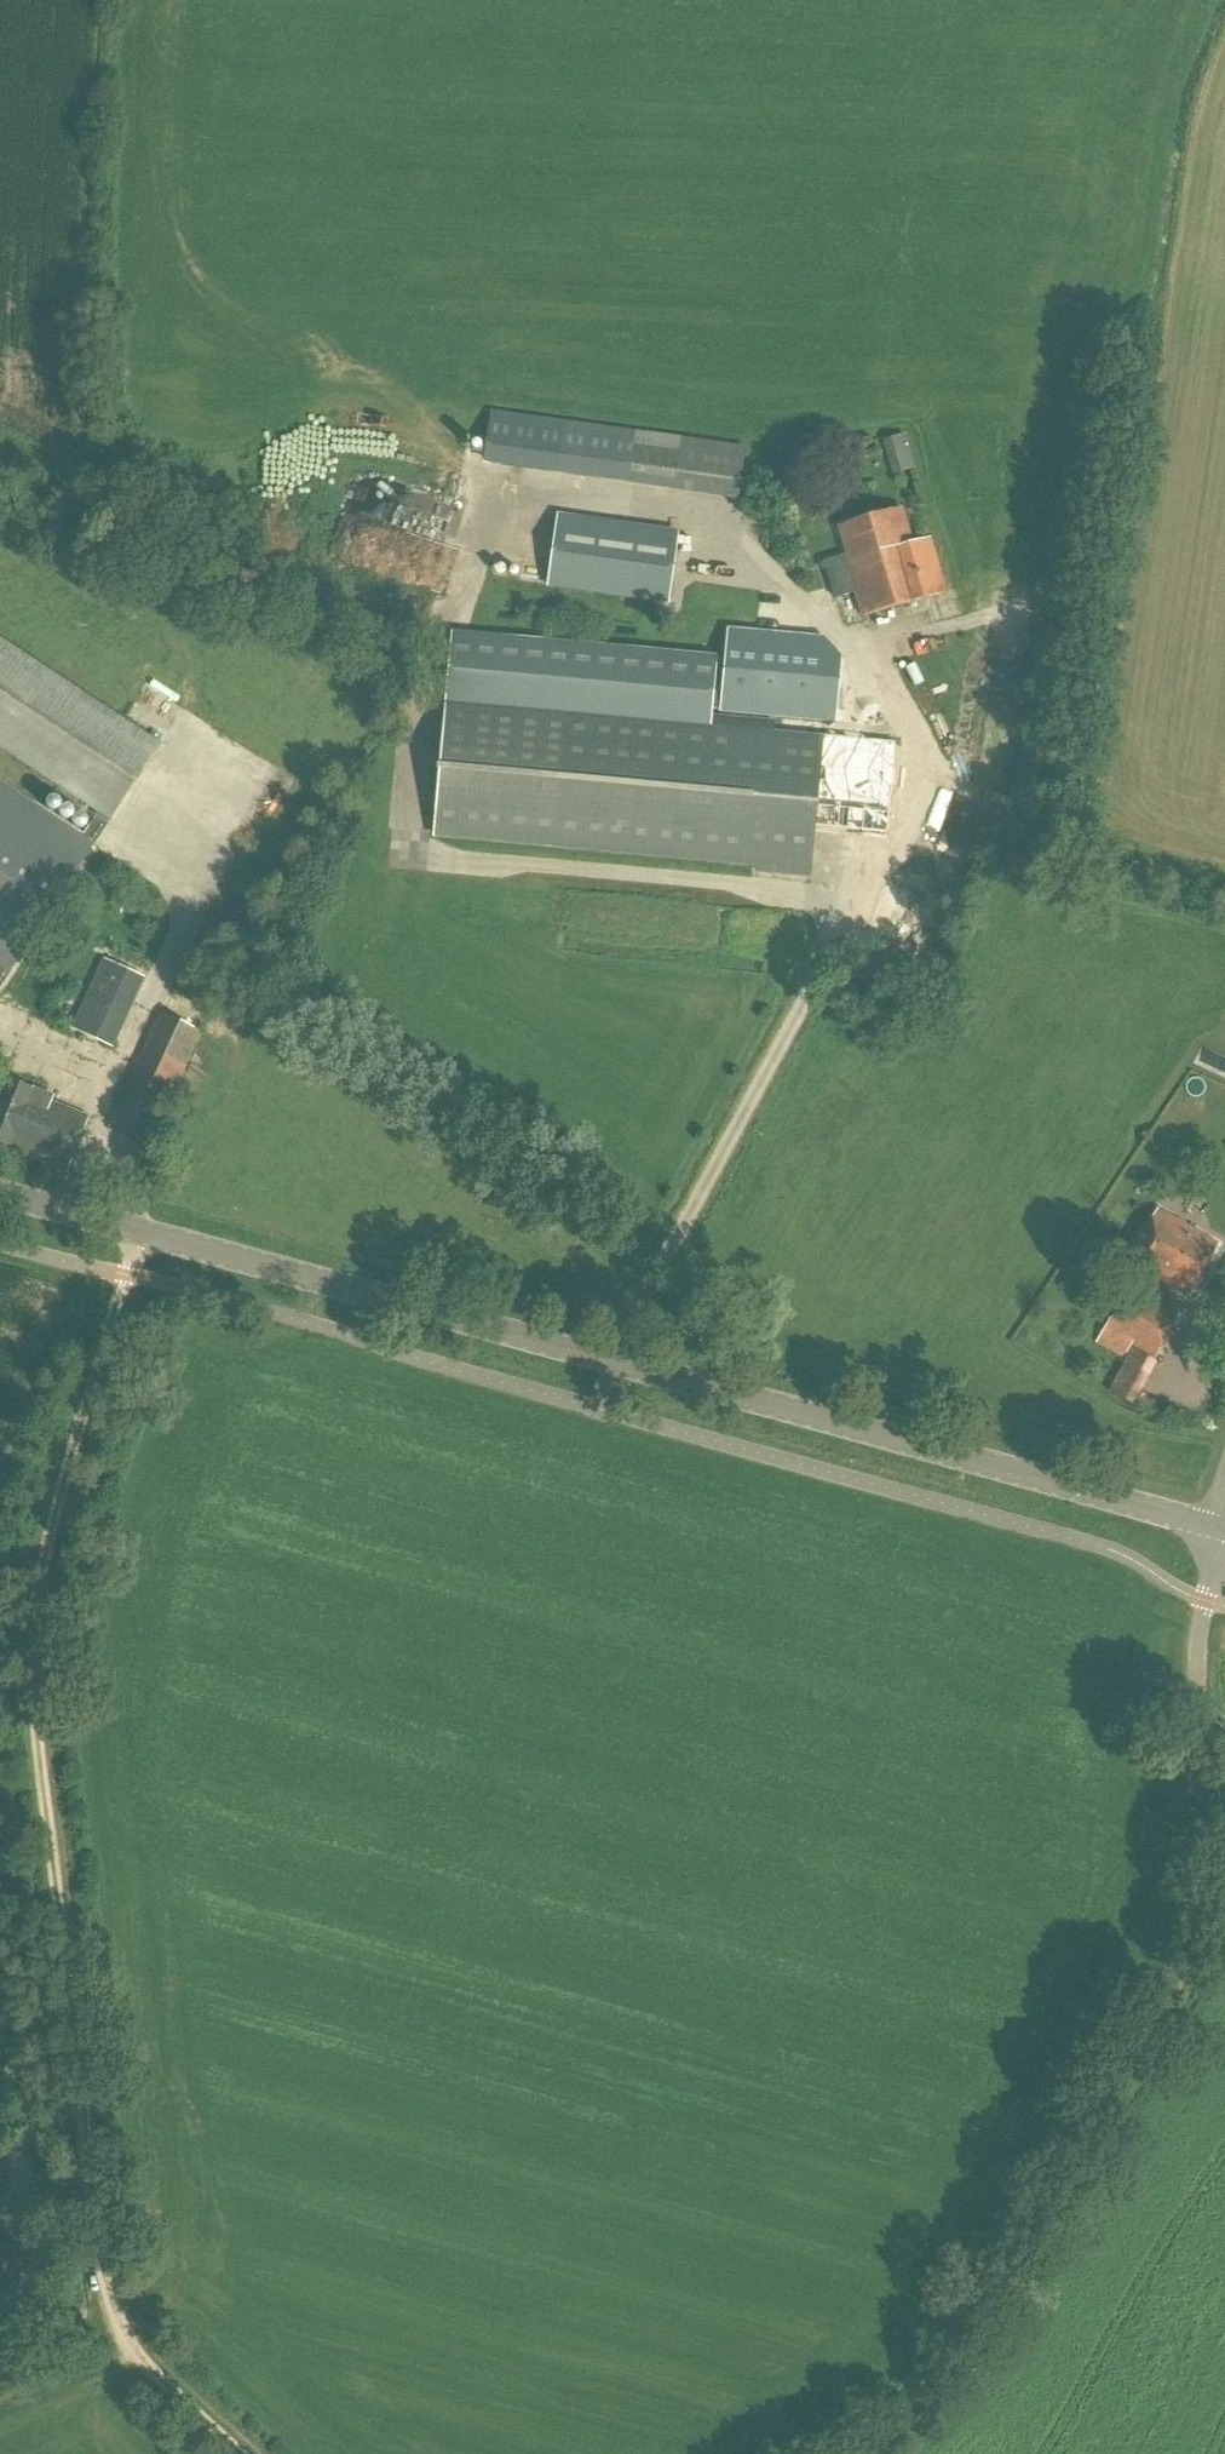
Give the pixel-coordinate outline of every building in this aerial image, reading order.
[(738,496),(745,448),(638,431),(631,480),(738,496)] [(912,542),(902,508),(838,526),(846,554),(823,561),(834,599),(857,592),(864,616),(946,592),(930,537),(912,542)] [(679,533),(557,516),(547,590),(669,607),(679,533)] [(842,657),(825,638),(728,629),(721,713),(836,724),(842,657)] [(98,815),(82,839),(0,785),(0,987),(60,894),(157,746),(0,642),(0,751),(98,815)] [(449,652),(432,837),(755,867),(755,873),(810,878),(823,735),(774,731),(775,720),(712,714),(715,676),(449,652)] [(113,1049),(115,1047),(146,977),(103,957),(71,1028),(113,1049)] [(156,1134),(202,1033),(159,1011),(112,1112),(156,1134)] [(7,1078),(0,1097),(0,1147),(8,1150),(67,1173),(89,1115),(53,1100),(56,1091),(34,1083),(32,1088),(7,1078)] [(1184,1222),(1160,1208),(1126,1265),(1150,1279),(1151,1277),(1190,1298),(1220,1243),(1185,1221),(1184,1222)] [(1156,1360),(1180,1316),(1129,1287),(1095,1344),(1123,1360),(1130,1346),(1156,1360)] [(1131,1348),(1125,1361),(1150,1375),(1157,1362),(1131,1348)] [(1137,1395),(1143,1376),(1131,1372),(1125,1391),(1137,1395)]
